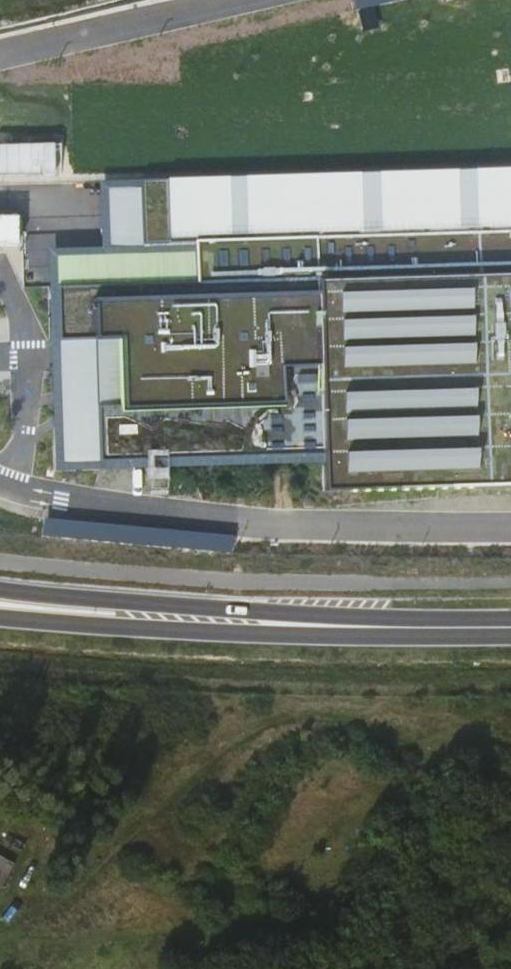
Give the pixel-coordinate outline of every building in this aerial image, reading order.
[(393,0),(353,0),(355,9),(393,0)] [(154,181),(155,197),(156,224),(156,238),(198,237),(510,229),(510,170),(154,181)] [(61,338),(118,337),(118,402),(100,403),(101,456),(325,449),(326,487),(510,481),(510,229),(198,237),(199,279),(61,283),(61,338)]
